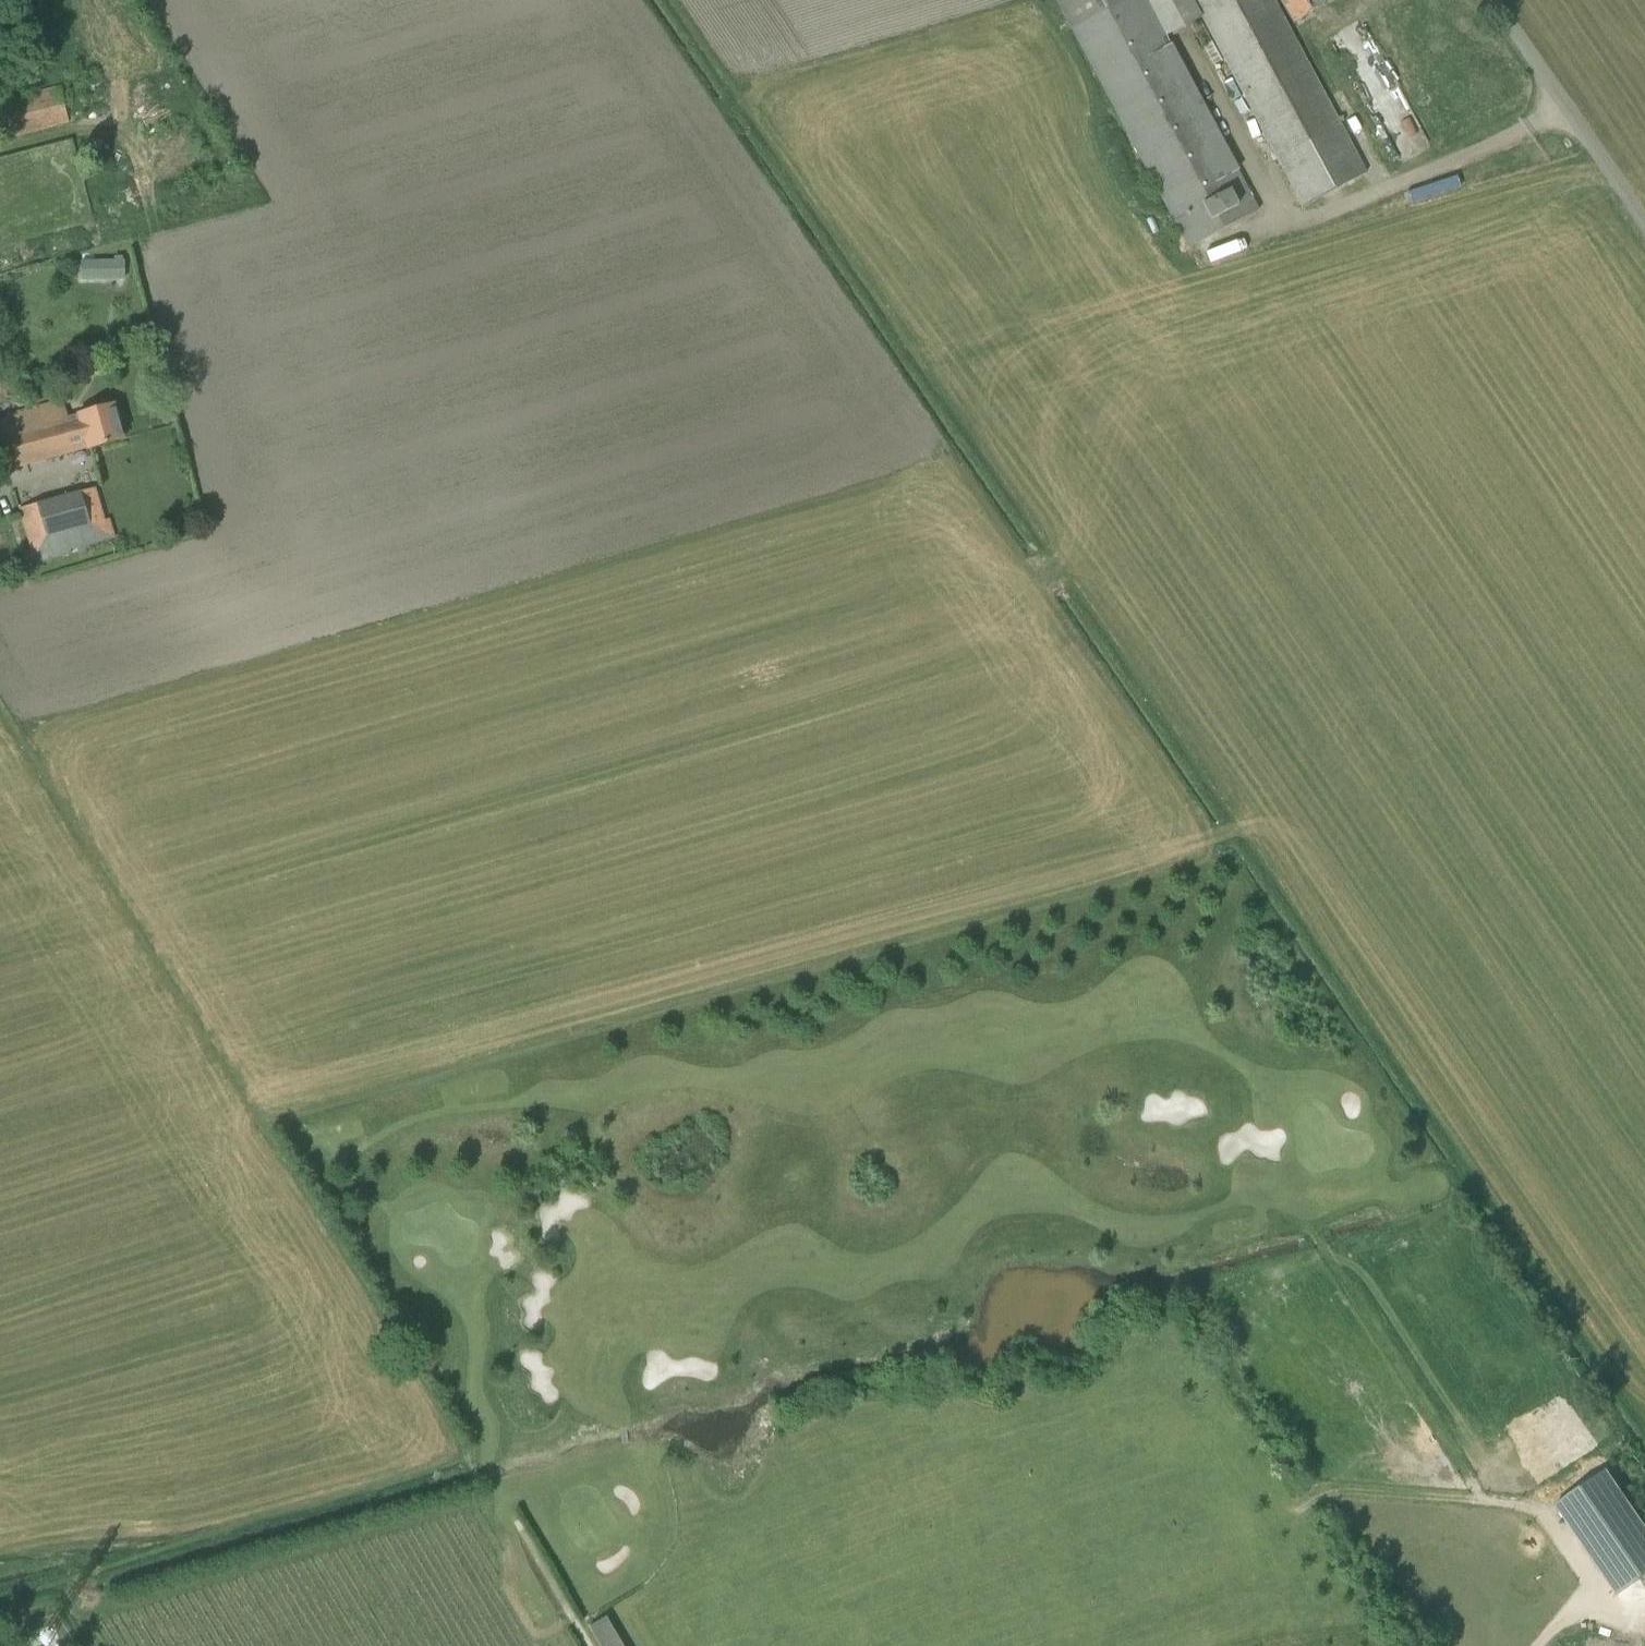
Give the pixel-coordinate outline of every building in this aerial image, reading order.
[(1167,39),(1146,0),(1057,0),(1189,248),(1258,211),(1167,39)] [(1202,20),(1303,208),(1367,173),(1274,0),(1146,0),(1167,39),(1202,20)] [(1333,0),(1282,0),(1295,22),(1333,0)] [(60,88),(0,104),(0,134),(1,140),(69,122),(60,88)] [(124,260),(81,262),(82,281),(125,280),(124,260)] [(122,439),(113,405),(80,414),(80,415),(68,418),(64,401),(50,405),(51,407),(0,421),(0,473),(89,448),(89,449),(122,439)] [(115,537),(109,519),(105,521),(95,487),(20,508),(35,559),(115,537)] [(1581,1541),(1618,1595),(1644,1576),(1644,1526),(1631,1506),(1581,1541)]
